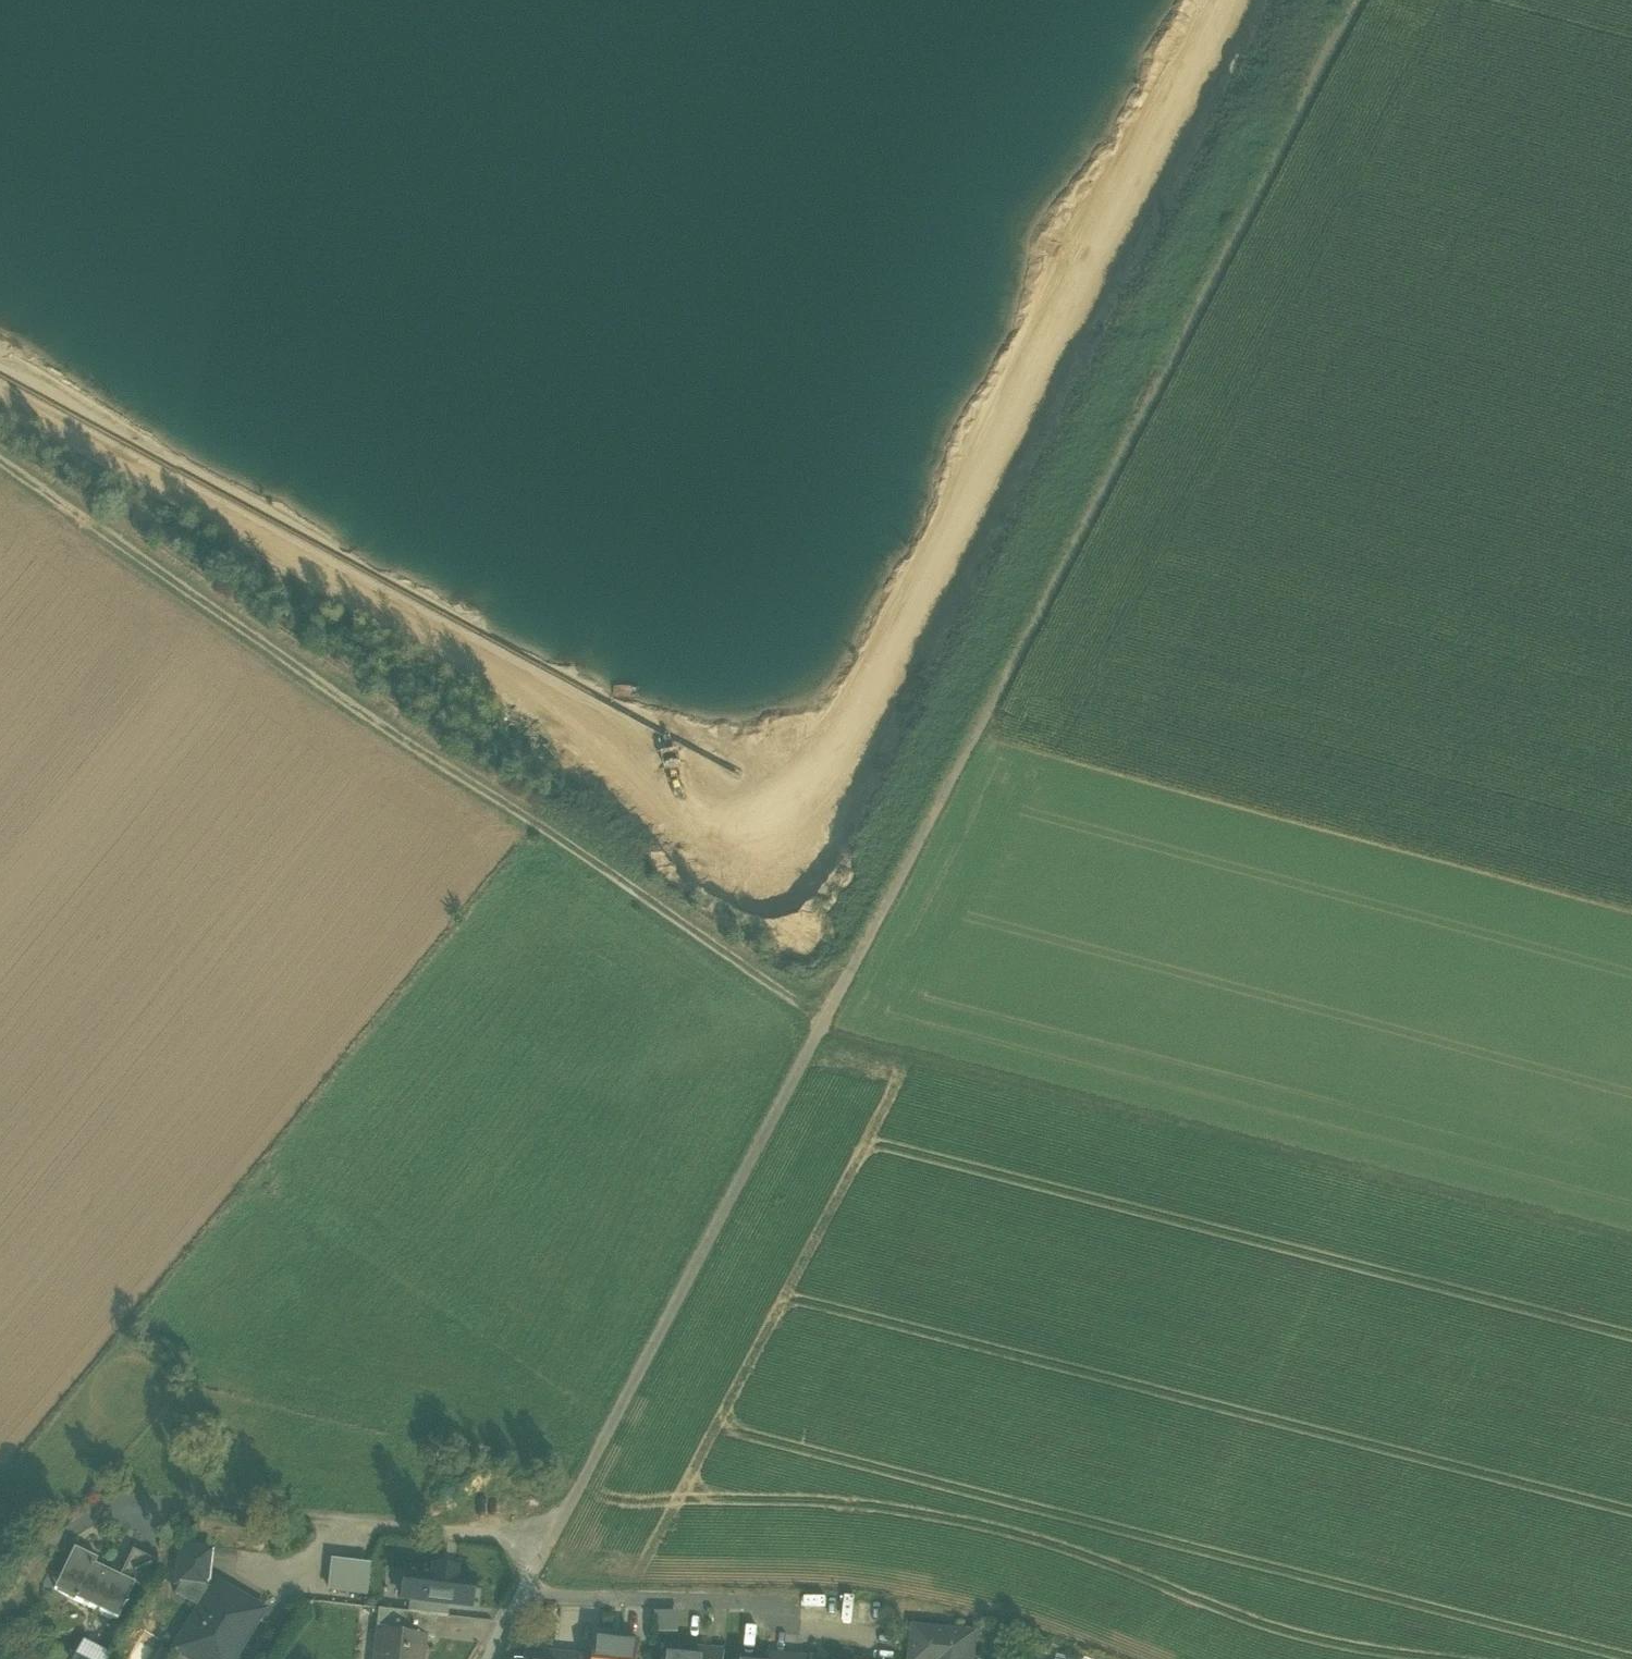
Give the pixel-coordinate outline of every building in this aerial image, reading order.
[(197,1608),(208,1589),(206,1588),(210,1552),(181,1548),(180,1585),(176,1585),(174,1596),(197,1608)] [(97,1560),(74,1549),(54,1590),(117,1620),(134,1585),(135,1583),(120,1577),(94,1565),(97,1560)] [(132,1551),(120,1577),(135,1583),(134,1585),(145,1590),(158,1563),(132,1551)] [(370,1595),(372,1560),(331,1558),(330,1592),(370,1595)] [(411,1599),(410,1612),(450,1615),(451,1607),(479,1609),(482,1571),(411,1566),(408,1599),(411,1599)] [(197,1608),(200,1610),(176,1651),(189,1658),(232,1658),(257,1618),(256,1617),(259,1613),(215,1587),(212,1592),(208,1589),(197,1608)] [(423,1639),(434,1640),(437,1617),(378,1609),(372,1658),(379,1658),(383,1632),(424,1636),(423,1639)] [(661,1612),(661,1633),(682,1632),(681,1611),(661,1612)] [(913,1628),(910,1658),(974,1658),(976,1634),(913,1628)] [(577,1658),(590,1658),(592,1640),(593,1631),(580,1630),(577,1657),(577,1658)] [(423,1639),(424,1636),(383,1632),(379,1658),(421,1658),(423,1639)] [(639,1645),(592,1640),(590,1658),(638,1658),(639,1645)] [(665,1656),(664,1658),(712,1658),(712,1651),(694,1650),(693,1658),(665,1656)]
